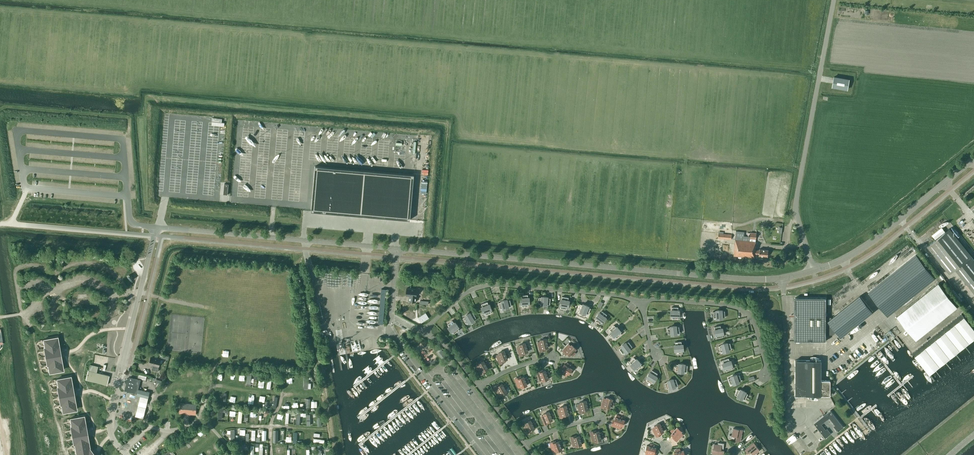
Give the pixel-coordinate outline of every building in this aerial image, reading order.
[(847,89),(848,79),(834,77),(832,87),(847,89)] [(315,164),(311,209),(410,218),(414,173),(315,164)] [(949,228),(927,246),(949,274),(955,269),(973,292),(973,259),(949,228)] [(735,239),(733,255),(754,257),(754,254),(758,254),(758,255),(767,256),(768,250),(759,249),(759,250),(755,249),(755,246),(755,241),(755,239),(756,239),(756,233),(750,232),(749,241),(735,239)] [(887,316),(935,278),(916,254),(869,292),(887,316)] [(958,307),(939,283),(897,316),(916,340),(958,307)] [(416,301),(416,298),(417,289),(406,288),(406,295),(410,296),(410,301),(416,301)] [(520,300),(520,301),(520,302),(521,303),(521,304),(522,304),(522,306),(528,306),(528,303),(529,303),(529,301),(529,300),(529,299),(528,297),(527,294),(521,295),(521,297),(521,298),(520,300)] [(826,317),(826,318),(826,334),(833,334),(836,331),(841,337),(873,312),(860,295),(832,318),(831,317),(826,317)] [(538,297),(538,303),(541,304),(543,305),(544,305),(545,305),(547,305),(547,304),(550,304),(550,298),(547,298),(548,297),(547,297),(546,296),(544,296),(543,296),(541,296),(541,297),(538,297)] [(560,302),(559,303),(560,305),(560,308),(566,309),(567,306),(568,306),(568,304),(569,303),(569,302),(569,300),(568,300),(568,297),(562,296),(562,299),(561,299),(560,301),(560,302)] [(795,318),(826,318),(826,317),(826,308),(826,298),(795,298),(795,318)] [(501,302),(498,302),(500,308),(502,308),(503,308),(505,309),(506,308),(507,308),(508,307),(509,307),(509,306),(511,305),(510,299),(507,300),(507,299),(506,299),(505,299),(504,299),(503,300),(501,301),(501,302)] [(487,301),(481,304),(482,306),(481,306),(481,307),(482,309),(482,310),(482,311),(483,312),(484,313),(484,312),(485,315),(491,312),(490,310),(491,310),(491,309),(491,308),(491,306),(490,305),(489,304),(488,304),(487,301)] [(580,303),(577,309),(580,310),(579,311),(580,311),(581,312),(582,313),(583,313),(585,313),(586,313),(588,314),(591,308),(588,307),(588,306),(587,305),(586,304),(585,304),(583,304),(582,304),(580,303)] [(670,311),(670,312),(670,314),(671,315),(671,316),(671,318),(678,318),(678,316),(679,316),(679,314),(679,313),(679,311),(679,310),(679,309),(678,309),(678,307),(672,307),(672,309),(671,309),(671,310),(670,311)] [(715,311),(713,311),(713,318),(716,317),(716,318),(718,319),(719,319),(720,318),(722,318),(722,317),(725,317),(724,310),(722,311),(722,310),(721,310),(720,309),(718,309),(717,310),(716,310),(715,310),(715,311)] [(596,318),(595,320),(600,324),(601,322),(602,322),(604,321),(604,320),(605,319),(606,317),(605,316),(607,314),(602,310),(600,313),(599,312),(598,314),(597,314),(596,315),(596,317),(596,318)] [(465,316),(462,318),(465,323),(468,322),(468,323),(470,322),(471,322),(472,321),(473,320),(474,319),(473,319),(476,318),(473,312),(470,313),(468,313),(467,314),(466,314),(464,316),(465,316)] [(930,374),(973,339),(973,330),(973,328),(961,314),(912,353),(930,374)] [(826,341),(826,334),(826,318),(795,318),(795,341),(826,341)] [(452,320),(447,324),(449,326),(448,326),(448,327),(449,328),(449,329),(450,330),(452,331),(452,332),(452,331),(454,333),(459,330),(458,327),(458,325),(457,324),(456,323),(455,322),(454,322),(452,320)] [(614,325),(609,329),(611,331),(610,331),(611,333),(612,334),(612,335),(614,336),(615,336),(617,338),(621,334),(620,332),(620,331),(620,329),(619,328),(618,327),(616,326),(616,327),(614,325)] [(670,327),(667,328),(668,334),(670,334),(671,334),(673,335),(674,335),(675,334),(677,333),(679,332),(679,326),(676,326),(674,325),(673,325),(671,326),(670,326),(669,327),(670,327)] [(714,329),(714,331),(714,332),(714,333),(715,335),(716,335),(716,338),(723,337),(722,334),(723,334),(723,332),(723,330),(723,329),(722,328),(721,327),(721,328),(720,325),(714,326),(715,329),(714,329)] [(884,336),(878,328),(874,332),(880,339),(884,336)] [(45,343),(44,344),(46,351),(47,351),(48,360),(47,360),(49,368),(50,367),(50,372),(63,370),(57,337),(45,339),(45,343)] [(540,341),(537,342),(539,351),(545,349),(545,348),(548,347),(547,345),(550,345),(549,341),(547,341),(546,338),(540,340),(540,341)] [(621,347),(619,348),(622,353),(625,352),(627,352),(628,351),(629,350),(630,349),(630,348),(632,346),(628,341),(626,343),(626,342),(625,342),(623,343),(622,344),(621,346),(620,346),(621,347)] [(674,347),(674,348),(674,349),(675,350),(675,351),(676,351),(676,353),(682,353),(682,350),(683,350),(683,348),(683,347),(683,346),(682,344),(681,344),(681,341),(675,342),(675,344),(674,344),(674,345),(674,347)] [(520,346),(517,347),(520,355),(525,354),(525,352),(528,351),(527,349),(529,349),(528,345),(526,346),(525,343),(519,345),(520,346)] [(721,345),(718,346),(720,352),(723,351),(723,352),(725,352),(726,352),(727,351),(729,350),(729,349),(731,349),(730,343),(727,343),(725,343),(724,343),(723,343),(721,344),(721,345)] [(863,351),(856,343),(852,347),(858,355),(863,351)] [(570,346),(568,344),(562,350),(566,354),(567,353),(570,355),(571,354),(573,355),(575,353),(574,351),(576,349),(571,345),(570,346)] [(499,354),(496,355),(499,363),(505,361),(504,360),(507,359),(506,357),(509,356),(507,352),(505,353),(504,350),(498,352),(499,354)] [(158,368),(160,359),(151,356),(149,364),(153,365),(152,370),(158,371),(159,368),(158,368)] [(634,357),(629,361),(631,363),(630,364),(631,366),(632,367),(633,368),(634,368),(635,369),(635,368),(637,370),(642,366),(640,364),(640,363),(639,361),(639,360),(638,360),(636,359),(635,359),(634,357)] [(728,358),(722,360),(723,362),(722,362),(722,363),(722,365),(723,366),(723,367),(724,368),(725,369),(725,368),(726,371),(732,369),(731,366),(732,366),(732,364),(732,363),(731,362),(730,360),(729,360),(728,358)] [(821,360),(795,360),(795,395),(830,395),(830,380),(821,380),(821,360)] [(476,367),(481,374),(486,371),(485,370),(488,369),(487,367),(489,366),(487,362),(485,363),(483,361),(478,364),(479,365),(476,367)] [(558,371),(566,376),(567,373),(569,374),(572,369),(569,367),(570,365),(567,363),(566,365),(564,364),(562,366),(561,366),(558,371)] [(675,364),(675,370),(677,370),(677,371),(678,371),(679,372),(681,372),(682,372),(684,372),(684,371),(687,371),(687,365),(685,365),(685,364),(684,364),(683,363),(681,363),(680,363),(679,363),(678,363),(678,364),(675,364)] [(98,366),(90,364),(88,370),(85,379),(107,385),(109,375),(96,372),(98,366)] [(536,372),(539,380),(542,379),(542,381),(548,379),(547,376),(549,375),(548,371),(546,372),(545,370),(542,371),(542,370),(536,372)] [(647,378),(646,380),(651,383),(652,381),(653,381),(655,380),(655,379),(656,378),(656,376),(657,373),(652,370),(650,372),(648,373),(647,374),(647,375),(647,377),(646,377),(647,378)] [(730,377),(728,378),(730,384),(732,383),(733,384),(735,384),(736,384),(737,383),(738,382),(739,382),(739,381),(741,380),(739,374),(737,375),(736,374),(734,374),(733,375),(732,375),(730,376),(730,377)] [(59,383),(58,383),(59,390),(60,390),(62,400),(60,400),(62,407),(63,407),(64,411),(76,409),(70,376),(58,379),(59,383)] [(290,376),(284,384),(287,386),(293,378),(290,376)] [(515,379),(518,387),(521,386),(521,387),(527,385),(526,382),(528,381),(526,378),(524,378),(523,377),(521,378),(520,376),(515,379)] [(141,396),(148,398),(150,392),(138,389),(140,379),(134,378),(133,381),(129,380),(127,381),(128,383),(126,390),(129,390),(129,392),(137,394),(137,395),(141,396)] [(667,381),(664,382),(666,388),(669,388),(670,388),(671,388),(672,388),(673,387),(675,386),(675,385),(678,385),(676,379),(673,379),(671,379),(669,379),(668,379),(667,380),(667,381)] [(499,384),(493,387),(498,395),(501,393),(501,394),(507,391),(505,389),(507,387),(505,384),(503,385),(502,383),(499,385),(499,384)] [(737,389),(734,394),(737,395),(736,396),(737,396),(738,398),(739,398),(740,399),(742,399),(743,398),(745,399),(748,394),(745,392),(746,392),(745,392),(744,390),(743,390),(742,389),(740,389),(739,390),(737,389)] [(147,398),(148,398),(141,396),(140,396),(135,416),(143,418),(148,398),(147,398)] [(606,399),(603,398),(600,406),(603,407),(604,406),(610,408),(610,406),(612,406),(614,403),(611,402),(612,399),(606,397),(606,399)] [(580,403),(577,404),(579,413),(582,412),(582,410),(588,409),(587,407),(590,407),(589,403),(586,403),(586,400),(580,402),(580,403)] [(196,404),(180,403),(179,413),(195,414),(196,404)] [(560,408),(558,409),(560,418),(563,417),(562,415),(568,414),(568,412),(570,411),(569,408),(567,408),(566,405),(560,407),(560,408)] [(843,427),(830,410),(813,423),(825,438),(831,433),(828,429),(826,431),(821,424),(829,418),(835,425),(834,427),(837,431),(843,427)] [(544,415),(541,416),(544,424),(547,423),(547,422),(552,420),(551,418),(554,417),(552,413),(550,414),(549,411),(543,414),(544,415)] [(613,423),(612,422),(611,425),(620,428),(621,425),(622,426),(624,420),(621,419),(622,417),(618,415),(617,418),(615,417),(613,423)] [(71,423),(72,430),(73,430),(75,439),(74,439),(75,447),(76,446),(77,454),(78,454),(95,454),(89,448),(83,416),(71,418),(72,423),(71,423)] [(526,424),(523,425),(527,434),(530,432),(529,431),(534,428),(533,426),(536,425),(534,422),(532,423),(530,420),(525,423),(526,424)] [(652,428),(656,436),(659,435),(658,434),(663,431),(663,429),(665,428),(663,425),(661,426),(659,423),(654,426),(655,427),(652,428)] [(672,432),(671,434),(675,438),(674,439),(677,441),(683,434),(680,432),(681,431),(677,427),(675,429),(673,428),(670,431),(672,432)] [(738,429),(733,428),(731,435),(729,435),(729,438),(734,439),(735,436),(736,437),(735,440),(740,441),(742,430),(738,429)] [(602,436),(601,432),(599,433),(599,431),(593,433),(593,431),(590,432),(592,441),(595,440),(595,441),(601,440),(600,437),(602,436)] [(580,438),(579,436),(573,437),(573,436),(570,437),(572,446),(575,445),(576,446),(582,444),(581,441),(583,441),(582,437),(580,438)] [(555,441),(550,443),(550,445),(551,446),(552,450),(553,451),(555,450),(556,452),(562,449),(560,445),(562,444),(561,440),(558,441),(556,442),(555,441)] [(712,449),(712,453),(723,454),(724,450),(721,450),(721,448),(723,449),(724,443),(718,442),(718,444),(713,444),(713,449),(712,449)] [(753,443),(745,450),(747,453),(750,451),(751,452),(749,454),(750,454),(757,454),(756,452),(759,450),(756,446),(753,443)] [(653,447),(654,445),(650,444),(650,446),(647,445),(645,451),(647,451),(646,454),(649,454),(655,454),(654,453),(655,447),(653,447)] [(174,450),(178,454),(184,450),(180,445),(174,450)]
